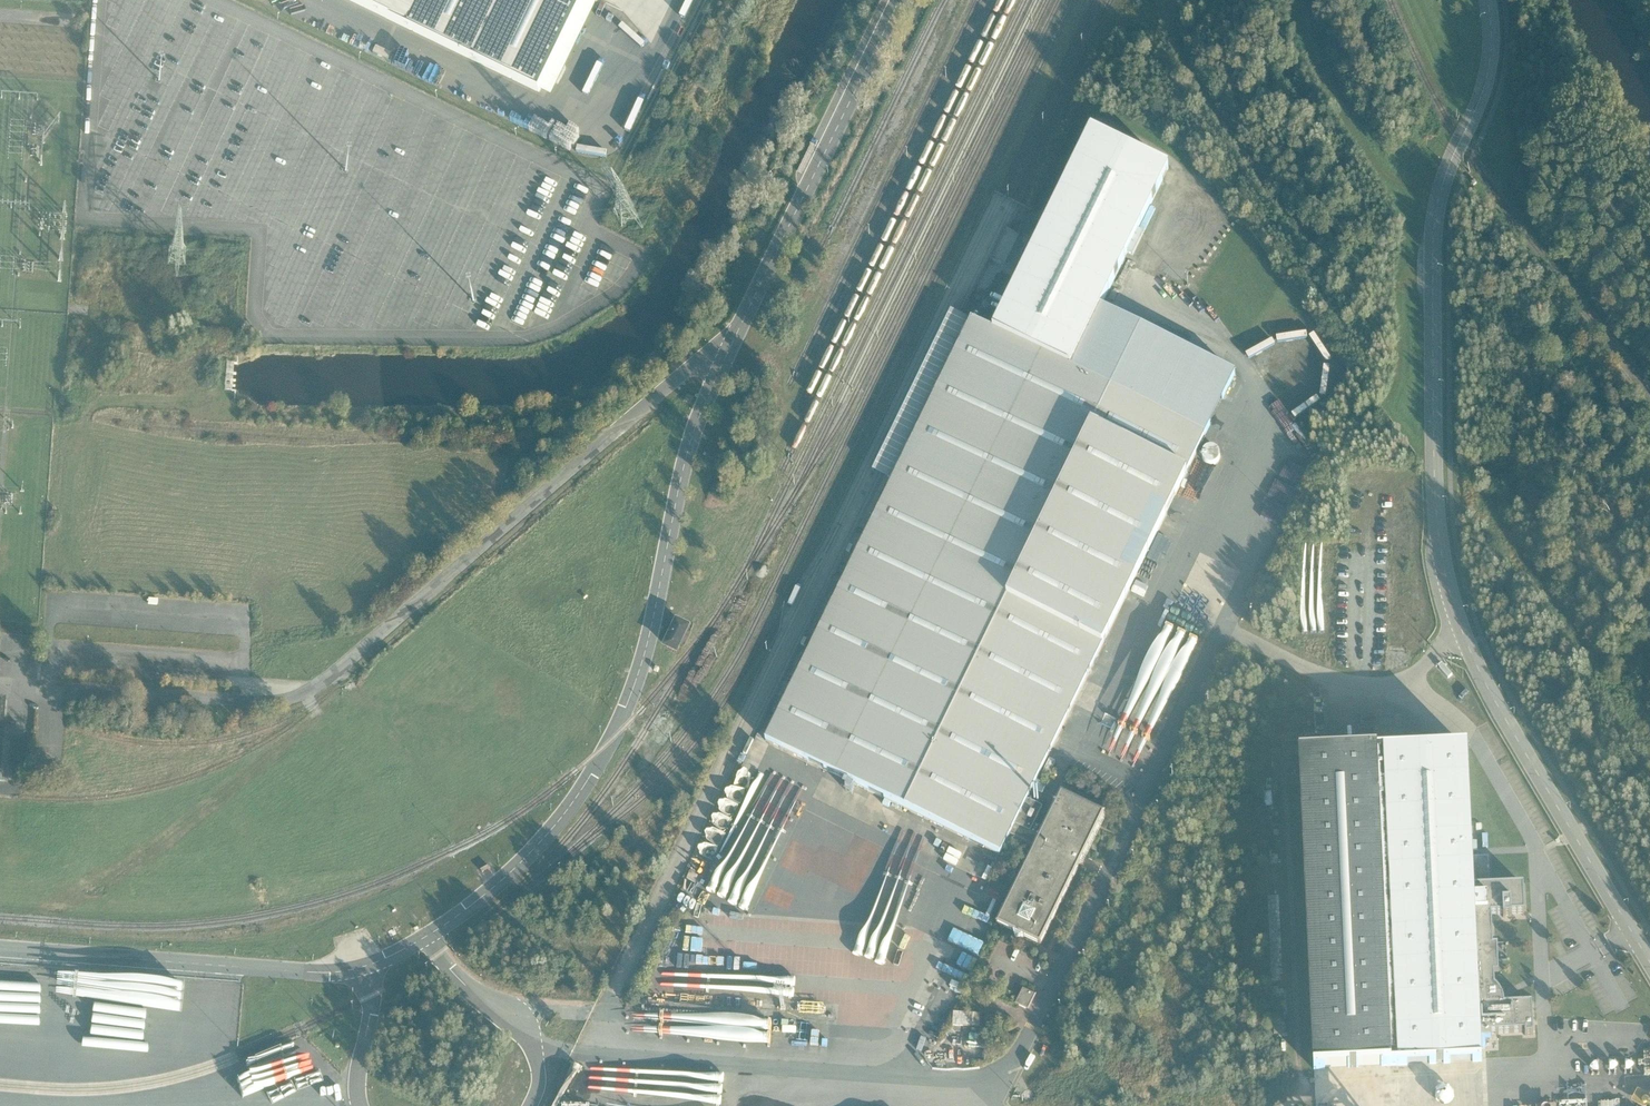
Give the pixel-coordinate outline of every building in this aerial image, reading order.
[(584,0),(348,0),(539,92),(584,0)] [(972,318),(762,741),(1001,855),(1010,836),(1027,800),(1241,370),(1108,302),(1169,174),(1092,135),(996,329),(972,318)] [(1289,381),(1305,404),(1349,373),(1334,351),(1289,381)] [(1208,449),(1204,462),(1216,466),(1220,453),(1208,449)] [(1280,488),(1293,494),(1299,482),(1286,476),(1280,488)] [(1285,493),(1280,505),(1290,509),(1295,497),(1285,493)] [(1268,515),(1277,520),(1283,508),(1274,503),(1268,515)] [(1268,530),(1272,518),(1255,513),(1251,525),(1268,530)] [(1172,589),(1200,601),(1214,568),(1186,556),(1172,589)] [(672,620),(660,646),(677,654),(689,628),(672,620)] [(1099,744),(1105,733),(1098,730),(1092,741),(1099,744)] [(1467,748),(1294,755),(1308,1076),(1481,1071),(1480,1039),(1525,1037),(1525,1041),(1533,1041),(1532,1009),(1504,1010),(1502,1002),(1498,994),(1494,991),(1493,978),(1498,978),(1497,949),(1492,949),(1491,917),(1502,917),(1502,920),(1512,920),(1511,916),(1524,916),(1523,888),(1489,888),(1488,858),(1471,859),(1467,748)] [(1044,808),(1027,800),(1010,836),(1034,848),(995,925),(1040,947),(1105,815),(1061,794),(1044,828),(1036,825),(1044,808)] [(870,956),(877,956),(889,931),(890,926),(896,914),(899,914),(908,897),(908,892),(915,878),(919,870),(921,855),(909,849),(900,867),(901,855),(895,852),(888,852),(891,853),(880,852),(848,915),(849,915),(846,944),(870,956)] [(909,902),(905,911),(922,918),(926,909),(909,902)] [(723,984),(722,992),(740,993),(741,985),(723,984)] [(1015,1005),(1028,1009),(1034,994),(1021,989),(1015,1005)] [(951,1027),(979,1028),(979,1014),(951,1013),(951,1027)] [(561,1105),(603,1105),(604,1083),(573,1082),(572,1105),(561,1104),(561,1105)]
